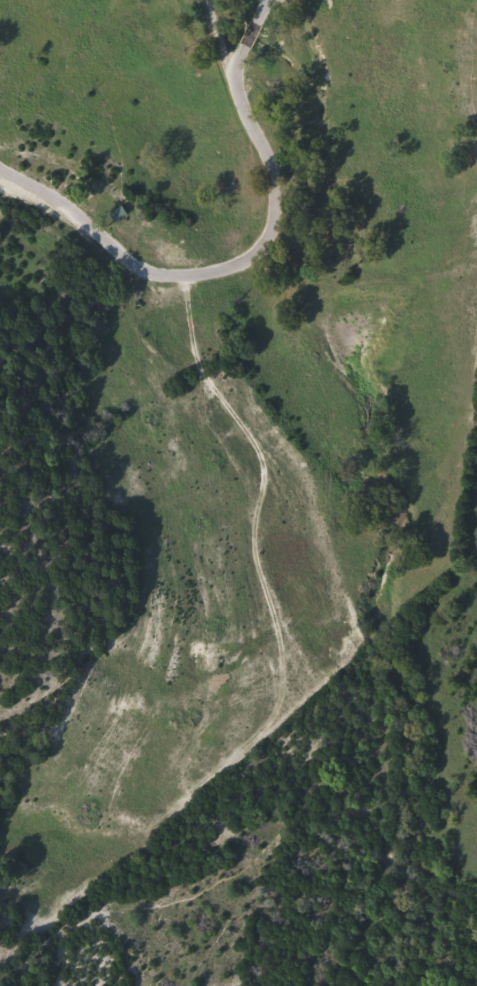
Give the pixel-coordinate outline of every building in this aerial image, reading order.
[(118,220),(119,213),(133,214),(132,221),(118,220)]
